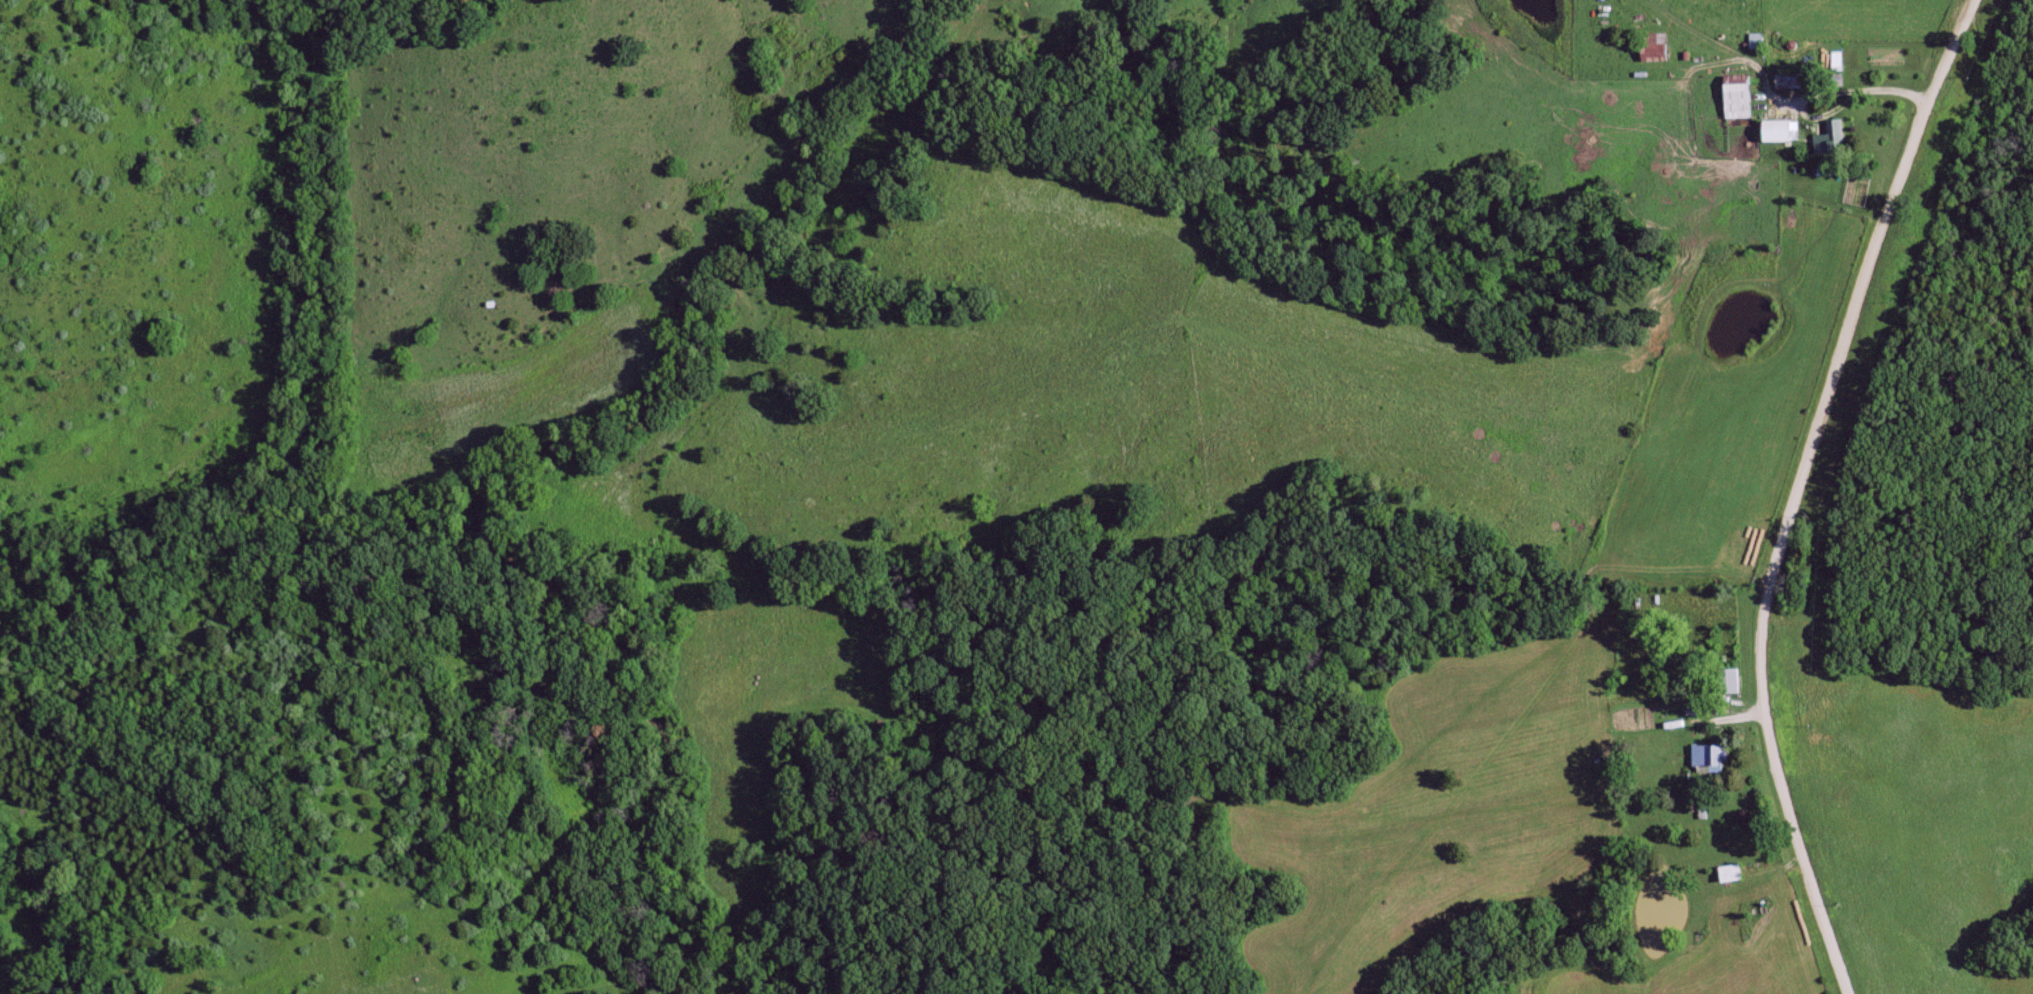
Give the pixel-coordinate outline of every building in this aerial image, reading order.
[(1643,62),(1667,62),(1667,33),(1643,33),(1643,62)] [(1725,119),(1750,119),(1750,76),(1725,76),(1725,119)] [(1792,121),(1764,121),(1764,143),(1792,143),(1792,121)] [(1826,122),(1827,134),(1812,136),(1814,156),(1843,154),(1840,121),(1826,122)] [(1738,695),(1738,668),(1718,668),(1718,695),(1738,695)] [(1708,773),(1725,773),(1725,746),(1708,746),(1708,773)] [(1741,881),(1738,865),(1720,869),(1723,884),(1741,881)]
